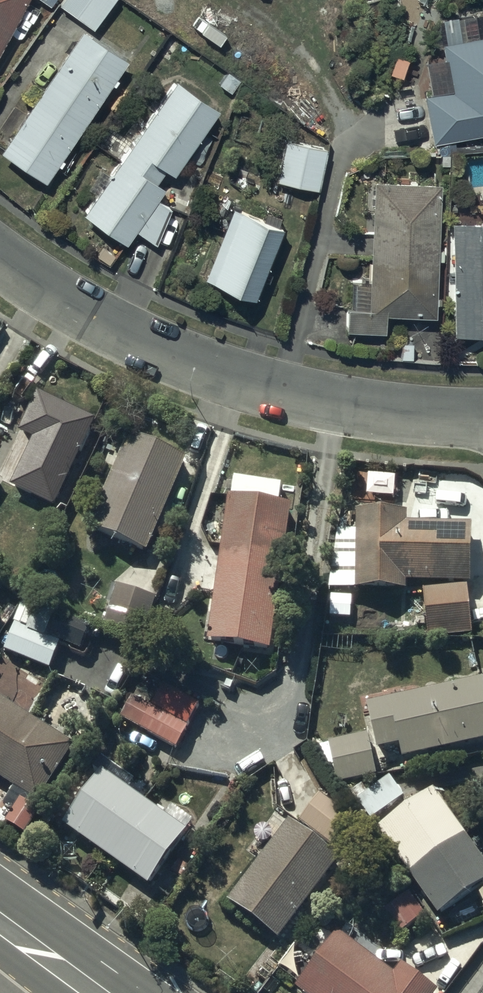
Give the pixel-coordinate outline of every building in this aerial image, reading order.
[(27,0),(0,0),(0,50),(27,0)] [(59,5),(92,31),(115,0),(63,0),(59,5)] [(433,143),(482,134),(482,13),(436,21),(448,93),(425,97),(433,143)] [(81,31),(1,151),(46,182),(126,62),(81,31)] [(176,82),(84,216),(126,244),(135,231),(155,245),(171,210),(157,201),(165,190),(156,184),(165,171),(173,176),(218,112),(176,82)] [(285,138),(277,181),(318,191),(328,149),(285,138)] [(435,318),(439,184),(372,181),(368,286),(353,285),(352,310),(346,310),(345,332),(384,333),(384,317),(435,318)] [(234,208),(204,278),(255,300),(285,230),(277,227),(281,218),(266,212),(263,220),(234,208)] [(451,224),(452,335),(482,335),(482,225),(451,224)] [(55,510),(96,424),(38,397),(20,435),(35,442),(12,490),(55,510)] [(130,438),(92,530),(148,555),(189,464),(130,438)] [(209,645),(272,654),(291,511),(281,510),(284,487),(235,480),(233,500),(228,499),(209,645)] [(356,515),(355,535),(355,537),(335,537),(332,588),(355,589),(355,593),(405,594),(405,585),(471,586),(472,528),(407,527),(407,516),(356,515)] [(118,589),(104,626),(142,640),(155,603),(118,589)] [(466,589),(424,593),(428,640),(471,636),(466,589)] [(23,611),(5,653),(51,672),(62,646),(84,655),(95,629),(63,616),(59,627),(23,611)] [(366,709),(375,755),(399,750),(401,764),(482,746),(482,684),(366,709)] [(139,702),(127,724),(176,751),(200,708),(165,689),(153,710),(139,702)] [(0,700),(0,782),(15,792),(4,810),(14,817),(7,827),(26,839),(43,813),(36,809),(75,750),(0,700)] [(376,778),(367,737),(331,746),(340,786),(376,778)] [(65,831),(150,891),(187,837),(122,790),(129,780),(103,761),(94,773),(102,779),(65,831)] [(389,781),(357,804),(370,823),(402,800),(389,781)] [(377,832),(438,919),(482,888),(482,866),(433,795),(377,832)] [(354,823),(320,798),(300,826),(334,851),(354,823)] [(289,825),(229,905),(280,944),(341,865),(289,825)] [(409,899),(383,917),(399,938),(424,919),(409,899)] [(296,992),(298,992),(431,992),(400,969),(393,978),(338,936),(296,992)]
